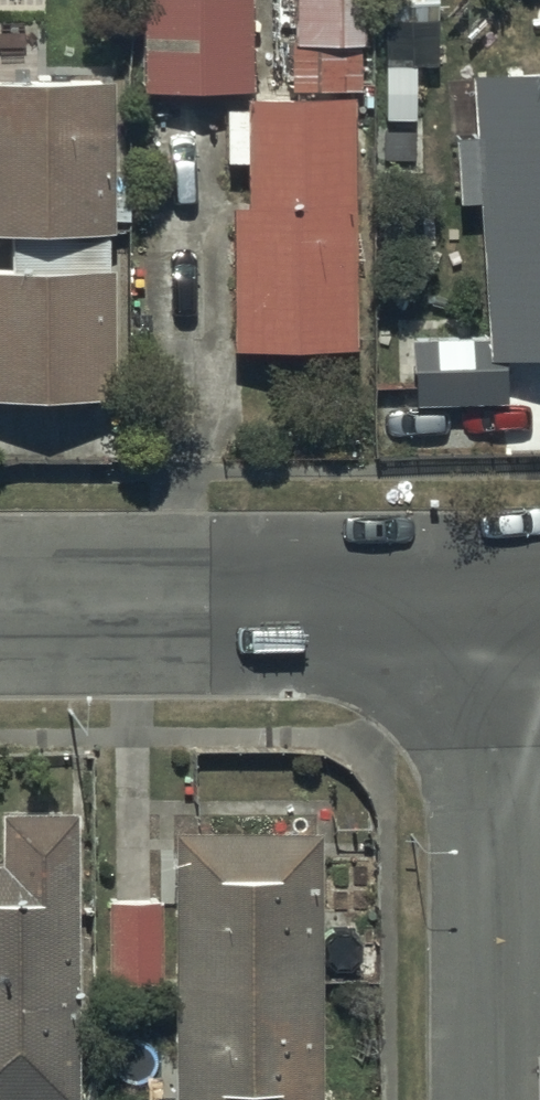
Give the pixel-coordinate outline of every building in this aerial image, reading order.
[(294,99),(360,99),(360,0),(294,0),(294,99)] [(246,104),(246,2),(141,2),(141,104),(246,104)] [(475,214),(484,350),(408,355),(413,420),(502,414),(499,373),(539,371),(539,85),(469,89),(473,150),(456,151),(460,215),(475,214)] [(113,409),(113,282),(105,282),(105,245),(111,245),(111,96),(0,96),(0,249),(7,249),(7,286),(0,286),(0,409),(113,409)] [(244,222),(228,222),(228,363),(349,363),(349,109),(245,109),(245,123),(222,123),(222,176),(244,176),(244,222)] [(79,1095),(79,796),(0,796),(0,1095),(79,1095)] [(174,819),(174,1099),(322,1099),(322,818),(174,819)] [(160,969),(160,889),(96,889),(96,969),(160,969)]
